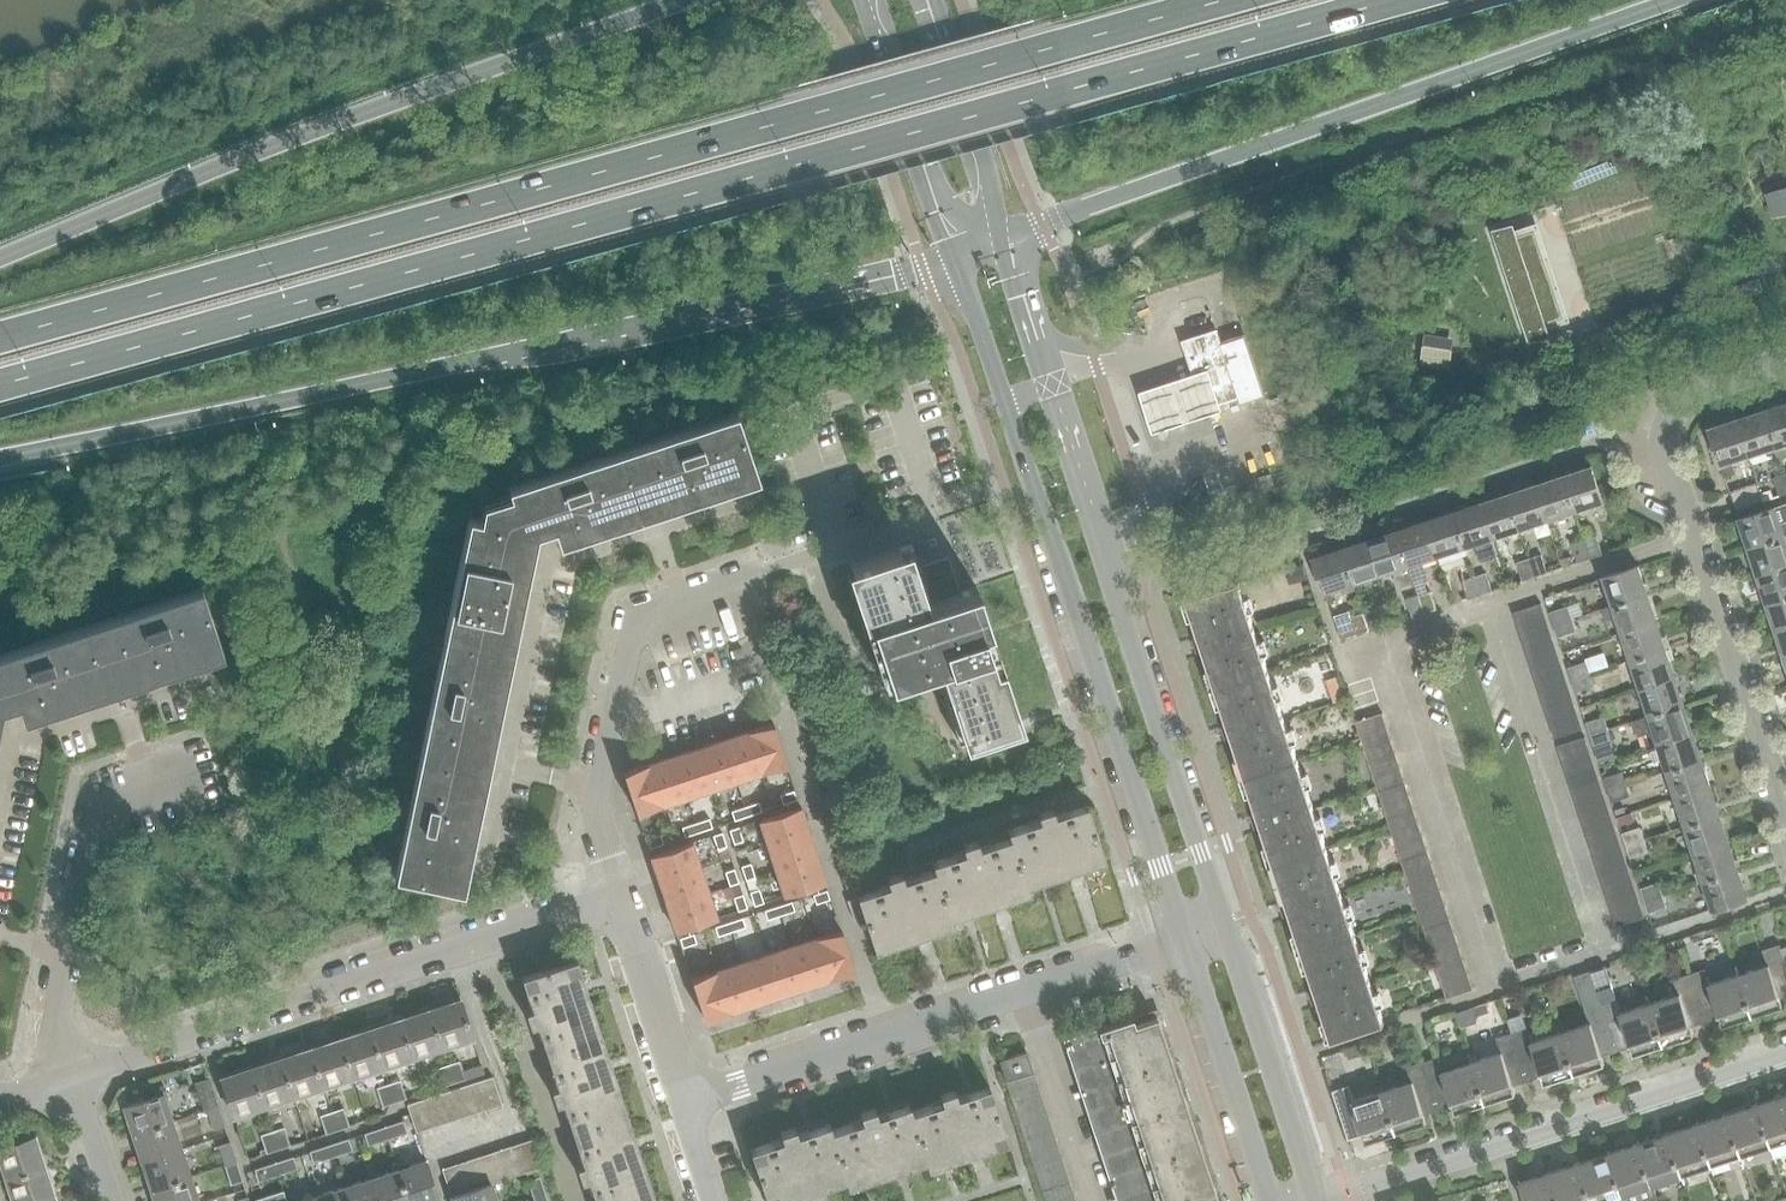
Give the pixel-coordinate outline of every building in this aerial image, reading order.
[(1785,211),(1785,186),(1764,193),(1772,216),(1785,211)] [(1511,226),(1495,231),(1530,338),(1546,333),(1543,324),(1562,317),(1533,230),(1514,236),(1511,226)] [(1193,374),(1204,370),(1215,403),(1235,397),(1236,401),(1259,394),(1240,333),(1216,341),(1213,331),(1182,341),(1190,365),(1193,374)] [(1422,343),(1419,363),(1449,368),(1452,348),(1422,343)] [(1149,425),(1215,403),(1204,370),(1193,374),(1190,365),(1136,383),(1149,425)] [(1761,409),(1773,446),(1776,445),(1780,457),(1785,455),(1785,401),(1761,409)] [(1761,409),(1734,418),(1746,455),(1773,446),(1761,409)] [(557,536),(634,510),(751,472),(732,416),(513,489),(515,495),(485,505),(482,519),(472,517),(397,873),(455,885),(530,526),(551,519),(557,536)] [(1746,455),(1734,418),(1705,427),(1721,477),(1734,473),(1730,461),(1746,455)] [(1600,501),(1588,467),(1559,476),(1571,510),(1600,501)] [(1784,473),(1772,477),(1778,495),(1785,492),(1785,480),(1784,473)] [(1571,510),(1559,476),(1532,485),(1543,520),(1571,510)] [(1735,508),(1762,499),(1759,492),(1756,482),(1729,490),(1735,508)] [(1543,520),(1532,485),(1504,494),(1516,529),(1543,520)] [(1516,529),(1504,494),(1477,503),(1488,538),(1516,529)] [(1488,538),(1477,503),(1448,513),(1460,547),(1473,543),(1479,560),(1494,555),(1488,538)] [(1772,507),(1735,519),(1744,547),(1785,533),(1785,503),(1772,507)] [(1460,547),(1448,513),(1421,522),(1433,556),(1460,547)] [(1433,556),(1421,522),(1394,531),(1408,573),(1417,571),(1419,567),(1417,561),(1433,556)] [(1408,573),(1394,531),(1366,540),(1378,574),(1391,570),(1393,579),(1397,580),(1398,585),(1410,582),(1408,573)] [(1754,575),(1785,564),(1785,533),(1744,547),(1754,575)] [(1583,539),(1589,557),(1601,552),(1595,535),(1583,539)] [(1576,561),(1589,557),(1583,539),(1570,543),(1576,561)] [(1378,574),(1366,540),(1339,549),(1350,583),(1378,574)] [(847,563),(873,642),(886,680),(944,662),(970,738),(1019,721),(975,585),(958,591),(952,572),(921,576),(911,544),(884,553),(847,563)] [(1350,583),(1339,549),(1311,559),(1322,593),(1350,583)] [(1546,572),(1540,553),(1528,557),(1534,575),(1546,572)] [(1571,555),(1560,558),(1562,567),(1574,564),(1571,555)] [(1521,579),(1534,575),(1528,557),(1515,561),(1521,579)] [(1306,579),(1302,564),(1289,569),(1293,583),(1306,579)] [(1762,602),(1785,594),(1785,564),(1754,575),(1762,602)] [(1644,594),(1635,566),(1600,577),(1609,606),(1644,594)] [(1491,590),(1485,572),(1473,576),(1479,594),(1491,590)] [(1467,598),(1479,594),(1473,576),(1461,580),(1467,598)] [(1186,599),(1214,687),(1267,669),(1238,582),(1186,599)] [(101,684),(220,646),(202,590),(0,656),(0,700),(17,695),(22,710),(101,684)] [(1436,608),(1430,590),(1418,594),(1424,612),(1436,608)] [(1412,616),(1424,612),(1418,594),(1406,598),(1412,616)] [(1653,622),(1644,594),(1609,606),(1618,633),(1653,622)] [(1772,630),(1785,625),(1785,594),(1762,602),(1772,630)] [(1515,627),(1543,618),(1538,604),(1511,613),(1515,627)] [(1548,611),(1552,624),(1570,618),(1566,605),(1548,611)] [(1342,639),(1365,631),(1360,614),(1351,617),(1348,608),(1333,613),(1342,639)] [(1374,609),(1360,614),(1365,631),(1380,626),(1374,609)] [(1515,627),(1520,641),(1548,632),(1543,618),(1515,627)] [(1574,630),(1570,618),(1552,624),(1556,636),(1574,630)] [(1662,649),(1653,622),(1618,633),(1628,661),(1662,649)] [(1781,658),(1785,656),(1785,625),(1772,630),(1781,658)] [(1552,645),(1548,632),(1520,641),(1524,655),(1552,645)] [(1524,655),(1529,669),(1557,659),(1552,645),(1524,655)] [(743,655),(741,647),(732,650),(735,658),(743,655)] [(1671,677),(1662,649),(1628,661),(1636,688),(1671,677)] [(1561,673),(1557,659),(1529,669),(1534,682),(1561,673)] [(1571,679),(1588,673),(1584,660),(1567,666),(1571,679)] [(1214,687),(1243,775),(1296,758),(1267,669),(1214,687)] [(1534,682),(1538,696),(1566,687),(1561,673),(1534,682)] [(1588,673),(1571,679),(1575,691),(1592,685),(1588,673)] [(1680,705),(1671,677),(1636,688),(1646,716),(1680,705)] [(1570,701),(1566,687),(1538,696),(1543,710),(1570,701)] [(1543,710),(1547,724),(1575,715),(1570,701),(1543,710)] [(1689,733),(1680,705),(1646,716),(1646,717),(1628,723),(1631,735),(1650,729),(1655,744),(1689,733)] [(1379,713),(1353,722),(1357,736),(1384,727),(1379,713)] [(1579,729),(1575,715),(1547,724),(1552,738),(1579,729)] [(1607,728),(1603,716),(1586,722),(1589,733),(1607,728)] [(760,772),(786,764),(772,722),(746,731),(760,772)] [(1388,741),(1384,727),(1357,736),(1362,750),(1388,741)] [(1607,728),(1589,733),(1593,745),(1611,740),(1607,728)] [(760,772),(746,731),(722,739),(735,780),(760,772)] [(1664,772),(1698,761),(1689,733),(1655,744),(1664,772)] [(1559,760),(1587,751),(1583,737),(1555,747),(1559,760)] [(735,780),(722,739),(697,747),(711,789),(735,780)] [(1611,740),(1593,745),(1599,762),(1616,757),(1611,740)] [(1362,750),(1367,763),(1393,755),(1388,741),(1362,750)] [(673,755),(686,797),(711,789),(697,747),(673,755)] [(1559,760),(1564,774),(1592,765),(1587,751),(1559,760)] [(686,797),(673,755),(648,763),(662,805),(686,797)] [(1397,768),(1393,755),(1367,763),(1371,777),(1397,768)] [(1243,775),(1272,863),(1325,846),(1296,758),(1243,775)] [(1673,800),(1707,789),(1698,761),(1664,772),(1673,800)] [(622,772),(636,813),(662,805),(648,763),(622,772)] [(1596,779),(1592,765),(1564,774),(1568,788),(1596,779)] [(1371,777),(1376,791),(1402,782),(1397,768),(1371,777)] [(1603,776),(1607,789),(1625,783),(1621,771),(1603,776)] [(1568,788),(1573,802),(1601,793),(1596,779),(1568,788)] [(1406,796),(1402,782),(1376,791),(1380,805),(1406,796)] [(1629,795),(1625,783),(1607,789),(1611,801),(1629,795)] [(1682,828),(1716,816),(1707,789),(1673,800),(1682,828)] [(782,804),(796,799),(793,790),(779,795),(782,804)] [(1606,807),(1601,793),(1573,802),(1578,816),(1606,807)] [(1380,805),(1385,819),(1411,810),(1406,796),(1380,805)] [(758,802),(744,806),(747,815),(761,811),(758,802)] [(1007,838),(1025,885),(1104,859),(1086,804),(1052,815),(1050,807),(1035,812),(1037,820),(1004,830),(1007,838)] [(747,815),(744,806),(730,811),(733,820),(747,815)] [(808,832),(800,806),(758,820),(767,845),(808,832)] [(1578,816),(1582,830),(1610,820),(1606,807),(1578,816)] [(1416,823),(1411,810),(1385,819),(1389,832),(1416,823)] [(1634,821),(1631,812),(1624,815),(1627,823),(1634,821)] [(1725,843),(1716,816),(1682,828),(1691,854),(1725,843)] [(708,818),(695,822),(698,832),(711,827),(708,818)] [(1615,834),(1610,820),(1582,830),(1587,844),(1615,834)] [(684,836),(698,832),(695,822),(681,827),(684,836)] [(1389,832),(1394,846),(1420,837),(1416,823),(1389,832)] [(1622,832),(1626,844),(1644,838),(1640,826),(1622,832)] [(742,841),(738,827),(728,830),(733,843),(742,841)] [(721,832),(712,835),(717,849),(726,846),(721,832)] [(767,845),(775,870),(816,856),(808,832),(767,845)] [(646,838),(649,848),(663,843),(660,834),(646,838)] [(1587,844),(1591,857),(1619,848),(1615,834),(1587,844)] [(1425,851),(1420,837),(1394,846),(1399,860),(1425,851)] [(1025,885),(1007,838),(977,848),(975,842),(961,846),(963,852),(931,863),(933,869),(951,916),(1027,892),(1025,885)] [(1648,851),(1644,838),(1626,844),(1630,856),(1648,851)] [(650,855),(658,881),(700,867),(691,842),(650,855)] [(1734,872),(1725,843),(1691,854),(1700,883),(1734,872)] [(1272,863),(1301,951),(1354,934),(1325,846),(1272,863)] [(1624,862),(1619,848),(1591,857),(1596,871),(1624,862)] [(1399,860),(1403,874),(1429,865),(1425,851),(1399,860)] [(783,896),(825,882),(816,856),(775,870),(783,896)] [(1596,871),(1600,885),(1628,876),(1624,862),(1596,871)] [(750,863),(740,866),(745,880),(754,877),(750,863)] [(1434,878),(1429,865),(1403,874),(1408,887),(1434,878)] [(658,881),(666,906),(708,892),(700,867),(658,881)] [(724,871),(728,885),(738,882),(733,868),(724,871)] [(873,950),(878,949),(953,925),(951,916),(933,869),(903,879),(901,873),(884,878),(886,884),(855,894),(873,950)] [(1700,883),(1709,910),(1743,899),(1734,872),(1700,883)] [(1633,890),(1628,876),(1600,885),(1605,899),(1633,890)] [(754,877),(745,880),(749,891),(758,888),(754,877)] [(1408,887),(1412,901),(1438,892),(1434,878),(1408,887)] [(1640,887),(1644,899),(1663,894),(1659,882),(1640,887)] [(753,905),(763,902),(758,888),(749,891),(753,905)] [(812,894),(815,903),(829,899),(826,890),(812,894)] [(1605,899),(1609,913),(1637,904),(1633,890),(1605,899)] [(708,892),(666,906),(675,932),(717,918),(708,892)] [(1443,906),(1438,892),(1412,901),(1417,915),(1443,906)] [(742,894),(733,897),(737,911),(746,908),(742,894)] [(1666,906),(1663,894),(1644,899),(1648,911),(1666,906)] [(791,901),(777,906),(780,915),(794,910),(791,901)] [(1642,918),(1637,904),(1609,913),(1614,927),(1642,918)] [(780,915),(777,906),(763,910),(766,919),(780,915)] [(1417,915),(1421,929),(1447,920),(1443,906),(1417,915)] [(741,917),(728,922),(731,931),(744,927),(741,917)] [(1452,934),(1447,920),(1421,929),(1426,943),(1452,934)] [(717,936),(731,931),(728,922),(714,927),(717,936)] [(840,929),(814,937),(828,979),(854,970),(840,929)] [(682,947),(696,943),(692,933),(679,938),(682,947)] [(1331,1041),(1364,1030),(1383,1023),(1354,934),(1301,951),(1331,1041)] [(1426,943),(1430,956),(1457,947),(1452,934),(1426,943)] [(790,945),(804,987),(828,979),(814,937),(790,945)] [(790,945),(765,954),(779,995),(804,987),(790,945)] [(1776,946),(1758,951),(1763,966),(1735,975),(1750,1019),(1780,1009),(1777,1000),(1785,996),(1785,977),(1776,946)] [(1461,961),(1457,947),(1430,956),(1435,970),(1461,961)] [(779,995),(765,954),(741,962),(754,1003),(779,995)] [(575,957),(520,976),(531,1008),(525,1010),(530,1025),(536,1023),(546,1053),(601,1035),(575,957)] [(1435,970),(1440,984),(1466,975),(1461,961),(1435,970)] [(730,1011),(754,1003),(741,962),(716,970),(730,1011)] [(1630,1058),(1661,1048),(1646,1004),(1618,1014),(1602,966),(1586,972),(1613,1053),(1627,1048),(1630,1058)] [(704,1020),(730,1011),(716,970),(690,978),(704,1020)] [(1719,1030),(1750,1019),(1735,975),(1706,985),(1701,970),(1700,970),(1686,974),(1702,1024),(1716,1019),(1719,1030)] [(1557,1034),(1571,1077),(1601,1067),(1598,1058),(1613,1053),(1586,972),(1571,977),(1581,1009),(1586,1024),(1557,1034)] [(1646,1004),(1661,1048),(1691,1038),(1687,1028),(1702,1024),(1686,974),(1669,979),(1675,995),(1646,1004)] [(1470,989),(1466,975),(1440,984),(1444,997),(1470,989)] [(459,996),(430,1005),(443,1048),(473,1038),(459,996)] [(430,1005),(399,1015),(413,1058),(443,1048),(430,1005)] [(1471,1008),(1455,1013),(1460,1028),(1476,1022),(1471,1008)] [(413,1058),(399,1015),(370,1025),(383,1067),(413,1058)] [(1062,1040),(1114,1200),(1216,1200),(1155,1016),(1133,1024),(1131,1016),(1062,1040)] [(352,1077),(383,1067),(370,1025),(339,1035),(352,1077)] [(1571,1077),(1557,1034),(1528,1043),(1523,1028),(1508,1034),(1524,1082),(1538,1077),(1541,1086),(1571,1077)] [(1524,1082),(1508,1034),(1493,1039),(1497,1053),(1468,1063),(1482,1106),(1513,1096),(1509,1086),(1524,1082)] [(352,1077),(339,1035),(309,1045),(322,1087),(352,1077)] [(601,1035),(546,1053),(557,1086),(551,1088),(556,1103),(562,1101),(572,1131),(627,1113),(601,1035)] [(1388,1039),(1378,1042),(1381,1050),(1390,1048),(1388,1039)] [(322,1087),(309,1045),(279,1054),(293,1096),(322,1087)] [(998,1061),(1004,1081),(1031,1072),(1025,1052),(998,1061)] [(293,1096),(279,1054),(250,1064),(263,1106),(293,1096)] [(1482,1106),(1468,1063),(1440,1072),(1435,1057),(1418,1062),(1434,1111),(1448,1106),(1452,1116),(1482,1106)] [(453,1082),(465,1078),(460,1061),(448,1065),(453,1082)] [(1408,1082),(1379,1092),(1392,1133),(1422,1123),(1419,1116),(1434,1111),(1418,1062),(1403,1067),(1408,1082)] [(263,1106),(250,1064),(219,1074),(233,1116),(263,1106)] [(453,1082),(448,1065),(436,1069),(441,1086),(453,1082)] [(1036,1085),(1031,1072),(1004,1081),(1009,1094),(1036,1085)] [(209,1077),(208,1077),(195,1082),(204,1111),(208,1110),(218,1106),(209,1077)] [(478,1082),(487,1109),(501,1104),(492,1077),(478,1082)] [(394,1101),(406,1097),(400,1080),(388,1083),(394,1101)] [(465,1086),(473,1113),(487,1109),(478,1082),(465,1086)] [(382,1105),(394,1101),(388,1083),(376,1087),(382,1105)] [(925,1166),(1005,1140),(986,1085),(954,1096),(952,1089),(936,1094),(938,1101),(907,1111),(923,1160),(925,1166)] [(1040,1099),(1036,1085),(1009,1094),(1013,1107),(1040,1099)] [(450,1091),(459,1118),(473,1113),(465,1086),(450,1091)] [(1347,1139),(1362,1134),(1365,1142),(1392,1133),(1379,1092),(1353,1100),(1348,1086),(1332,1091),(1347,1139)] [(437,1095),(445,1122),(459,1118),(450,1091),(437,1095)] [(1785,1140),(1785,1102),(1783,1092),(1753,1102),(1768,1146),(1785,1140)] [(121,1106),(130,1134),(170,1121),(161,1093),(121,1106)] [(424,1099),(433,1126),(445,1122),(437,1095),(424,1099)] [(406,1105),(410,1118),(414,1132),(433,1126),(424,1099),(406,1105)] [(1045,1112),(1040,1099),(1013,1107),(1017,1121),(1045,1112)] [(1738,1156),(1768,1146),(1753,1102),(1723,1112),(1738,1156)] [(859,1119),(827,1129),(844,1179),(846,1185),(923,1160),(907,1111),(905,1104),(873,1114),(871,1109),(857,1114),(859,1119)] [(218,1106),(208,1110),(214,1128),(224,1125),(218,1106)] [(337,1129),(349,1125),(343,1107),(331,1111),(337,1129)] [(337,1129),(331,1111),(320,1115),(326,1133),(337,1129)] [(1049,1126),(1045,1112),(1017,1121),(1022,1134),(1049,1126)] [(1738,1156),(1723,1112),(1694,1122),(1708,1166),(1738,1156)] [(572,1131),(582,1163),(576,1165),(581,1180),(587,1178),(595,1200),(622,1200),(652,1191),(627,1113),(572,1131)] [(403,1120),(384,1126),(388,1138),(407,1131),(403,1120)] [(179,1149),(170,1121),(130,1134),(139,1162),(179,1149)] [(1708,1166),(1694,1122),(1664,1132),(1679,1176),(1708,1166)] [(827,1129),(826,1124),(795,1134),(793,1127),(778,1132),(780,1139),(747,1150),(764,1200),(776,1200),(844,1179),(827,1129)] [(388,1138),(384,1126),(364,1133),(368,1144),(388,1138)] [(1053,1139),(1049,1126),(1022,1134),(1026,1148),(1053,1139)] [(278,1148),(290,1145),(284,1127),(272,1130),(278,1148)] [(278,1148),(272,1130),(260,1134),(266,1152),(278,1148)] [(1679,1176),(1664,1132),(1635,1142),(1649,1185),(1679,1176)] [(6,1178),(47,1165),(37,1134),(0,1146),(0,1161),(6,1178)] [(352,1150),(348,1138),(329,1144),(333,1157),(352,1150)] [(529,1170),(535,1168),(541,1166),(532,1138),(519,1143),(529,1170)] [(1058,1152),(1053,1139),(1026,1148),(1030,1161),(1058,1152)] [(236,1160),(230,1141),(218,1145),(224,1164),(236,1160)] [(1605,1151),(1620,1195),(1621,1200),(1642,1200),(1653,1197),(1649,1185),(1635,1142),(1605,1151)] [(519,1143),(507,1147),(516,1174),(529,1170),(519,1143)] [(333,1157),(329,1144),(310,1151),(314,1163),(333,1157)] [(516,1174),(507,1147),(494,1151),(503,1178),(516,1174)] [(179,1149),(139,1162),(148,1189),(188,1176),(179,1149)] [(494,1151),(480,1155),(490,1183),(503,1178),(494,1151)] [(1575,1161),(1588,1200),(1603,1200),(1620,1195),(1605,1151),(1575,1161)] [(1062,1166),(1058,1152),(1030,1161),(1035,1175),(1062,1166)] [(490,1183),(480,1155),(467,1160),(476,1187),(490,1183)] [(297,1168),(293,1156),(274,1162),(278,1174),(297,1168)] [(236,1160),(224,1164),(231,1184),(242,1180),(236,1160)] [(467,1160),(454,1164),(463,1192),(476,1187),(467,1160)] [(397,1169),(407,1200),(434,1200),(437,1200),(424,1161),(397,1169)] [(1575,1161),(1546,1171),(1556,1200),(1588,1200),(1575,1161)] [(278,1174),(274,1162),(255,1169),(258,1180),(278,1174)] [(463,1192),(454,1164),(440,1169),(450,1196),(463,1192)] [(47,1165),(6,1178),(13,1200),(37,1200),(57,1194),(47,1165)] [(1066,1179),(1062,1166),(1035,1175),(1039,1188),(1066,1179)] [(369,1179),(377,1200),(407,1200),(397,1169),(369,1179)] [(1522,1200),(1556,1200),(1546,1171),(1515,1181),(1522,1200)] [(148,1189),(152,1200),(197,1200),(188,1176),(148,1189)] [(545,1195),(539,1176),(527,1180),(534,1199),(545,1195)] [(369,1179),(342,1188),(346,1200),(377,1200),(369,1179)] [(1066,1179),(1039,1188),(1043,1200),(1045,1200),(1071,1193),(1066,1179)] [(490,1183),(476,1187),(463,1192),(450,1196),(451,1200),(496,1200),(490,1183)] [(315,1197),(316,1200),(346,1200),(342,1188),(315,1197)] [(622,1200),(656,1200),(652,1191),(622,1200)] [(1071,1193),(1045,1200),(1073,1200),(1071,1193)]
